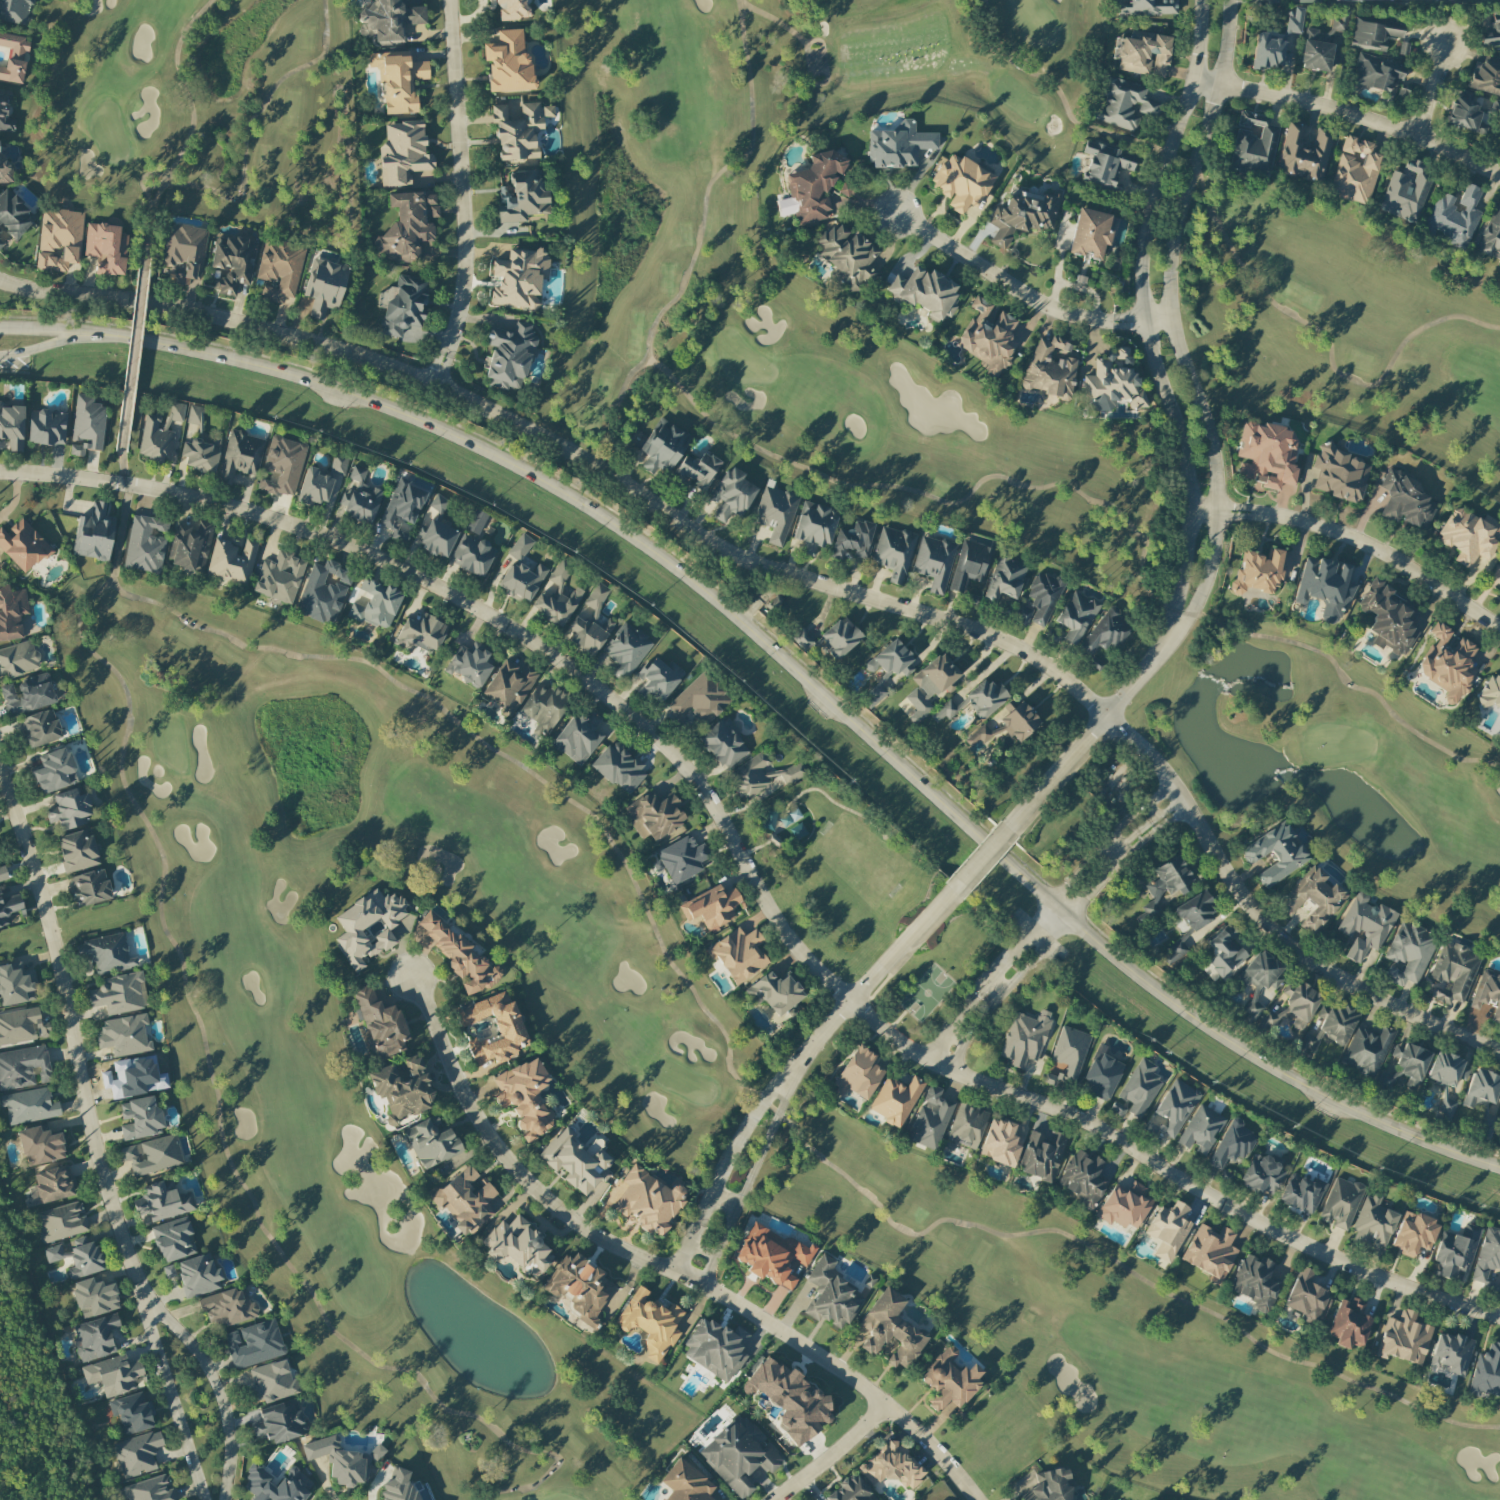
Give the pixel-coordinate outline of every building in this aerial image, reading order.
[(27,25),(32,0),(0,0),(0,21),(27,25)] [(402,25),(426,24),(425,6),(400,7),(399,0),(368,0),(369,11),(358,11),(359,37),(374,36),(375,42),(403,41),(402,25)] [(530,19),(530,0),(496,0),(497,20),(530,19)] [(1177,0),(1124,0),(1118,0),(1118,15),(1177,15),(1177,0)] [(1300,35),(1304,10),(1289,7),(1285,32),(1300,35)] [(1305,27),(1299,68),(1329,73),(1335,31),(1345,33),(1349,11),(1334,8),(1331,31),(1305,27)] [(1491,14),(1492,33),(1480,34),(1481,46),(1499,45),(1499,13),(1491,14)] [(1387,36),(1402,38),(1404,23),(1355,15),(1350,46),(1384,52),(1387,36)] [(489,92),(533,90),(532,54),(523,54),(522,29),(497,30),(497,43),(483,43),(484,61),(488,61),(489,92)] [(1172,37),(1133,31),(1132,40),(1115,37),(1112,58),(1118,59),(1117,70),(1165,78),(1172,37)] [(30,37),(0,32),(0,47),(9,49),(6,67),(0,66),(0,80),(22,84),(30,37)] [(1252,65),(1287,70),(1290,47),(1282,46),(1283,40),(1268,38),(1269,33),(1256,32),(1252,65)] [(385,115),(418,113),(417,93),(412,93),(412,80),(429,79),(428,61),(409,62),(409,51),(368,53),(368,68),(378,68),(379,82),(383,81),(385,115)] [(1400,83),(1405,66),(1357,53),(1349,82),(1391,94),(1394,82),(1400,83)] [(1498,97),(1499,90),(1499,66),(1476,58),(1466,86),(1498,97)] [(1096,123),(1136,130),(1139,114),(1159,117),(1162,102),(1143,98),(1146,86),(1104,78),(1096,123)] [(15,119),(9,118),(13,92),(0,90),(0,131),(14,132),(15,119)] [(1476,111),(1479,100),(1454,94),(1446,124),(1484,134),(1489,115),(1476,111)] [(498,160),(537,158),(535,130),(542,130),(541,102),(521,103),(521,120),(507,120),(506,105),(491,105),(492,125),(497,125),(498,160)] [(554,106),(542,106),(542,117),(554,117),(554,106)] [(1269,178),(1278,127),(1269,125),(1270,117),(1240,111),(1237,126),(1248,128),(1249,125),(1261,127),(1260,135),(1236,130),(1229,170),(1269,178)] [(870,131),(869,167),(916,168),(916,149),(938,150),(938,133),(914,133),(914,119),(898,119),(898,131),(870,131)] [(381,187),(413,185),(412,176),(434,175),(433,155),(425,155),(423,121),(385,123),(386,144),(379,145),(381,187)] [(1320,184),(1333,134),(1312,129),(1313,127),(1288,121),(1275,172),(1293,177),(1295,171),(1304,173),(1303,179),(1320,184)] [(1369,203),(1381,155),(1373,153),(1376,143),(1345,135),(1330,193),(1369,203)] [(1120,149),(1086,141),(1083,153),(1090,155),(1084,184),(1120,193),(1121,185),(1114,183),(1118,168),(1132,171),(1134,163),(1117,158),(1120,149)] [(798,226),(824,219),(830,207),(827,192),(835,176),(835,175),(841,173),(848,160),(830,150),(808,156),(810,163),(807,169),(793,172),(787,184),(798,226)] [(976,208),(995,178),(960,156),(958,159),(949,153),(930,184),(951,198),(946,205),(961,214),(968,203),(976,208)] [(1393,169),(1378,210),(1416,224),(1433,178),(1424,175),(1428,165),(1408,158),(1402,172),(1393,169)] [(12,182),(12,161),(0,160),(0,182),(12,182)] [(549,214),(548,191),(541,191),(540,170),(508,172),(509,187),(498,188),(499,223),(526,222),(526,215),(549,214)] [(847,197),(853,187),(845,182),(839,192),(847,197)] [(1465,250),(1480,211),(1475,210),(1483,189),(1467,184),(1458,208),(1455,206),(1458,198),(1440,191),(1425,231),(1434,234),(1435,231),(1447,235),(1444,242),(1465,250)] [(1060,192),(1041,189),(1038,194),(1028,189),(1015,186),(1005,203),(1005,209),(995,207),(987,223),(997,228),(989,243),(1004,250),(1011,238),(1011,236),(1014,230),(1026,232),(1028,227),(1053,231),(1060,192)] [(2,228),(16,240),(37,216),(4,188),(0,194),(0,230),(2,228)] [(388,194),(388,207),(392,207),(393,236),(373,237),(373,259),(419,258),(419,241),(434,241),(433,223),(426,223),(426,218),(437,217),(437,193),(388,194)] [(1497,200),(1475,251),(1499,262),(1499,202),(1497,200)] [(1069,253),(1086,257),(1103,261),(1109,231),(1108,231),(1111,214),(1078,208),(1069,253)] [(82,212),(41,209),(37,269),(67,271),(68,264),(79,264),(82,212)] [(125,276),(127,234),(120,234),(120,225),(86,223),(84,256),(97,257),(96,275),(125,276)] [(844,290),(859,292),(861,282),(867,283),(877,278),(873,267),(875,252),(869,252),(870,243),(863,242),(859,233),(851,232),(847,225),(836,223),(824,228),(823,234),(815,238),(820,250),(822,238),(844,290)] [(207,228),(168,224),(163,263),(185,266),(184,275),(169,273),(168,283),(189,285),(190,280),(201,281),(207,228)] [(257,243),(217,236),(211,266),(228,269),(226,280),(214,278),(212,292),(236,296),(238,283),(250,285),(257,243)] [(294,298),(305,247),(264,238),(256,279),(264,281),(259,299),(281,303),(283,296),(294,298)] [(489,307),(539,308),(540,279),(548,280),(549,255),(540,254),(541,250),(508,249),(508,260),(491,259),(490,277),(498,277),(498,290),(489,290),(489,307)] [(348,266),(312,258),(303,296),(313,299),(309,317),(323,321),(326,308),(338,311),(348,266)] [(928,315),(927,317),(938,324),(943,314),(949,318),(960,300),(952,295),(957,286),(930,270),(928,273),(914,266),(906,280),(896,274),(886,291),(928,315)] [(421,328),(424,314),(419,314),(421,304),(423,305),(429,279),(398,273),(394,291),(381,288),(379,302),(385,304),(379,334),(401,338),(403,325),(421,328)] [(955,345),(987,365),(984,370),(997,379),(1018,345),(1008,339),(1018,322),(1000,310),(975,295),(969,306),(976,311),(955,345)] [(520,390),(532,351),(534,351),(539,337),(530,334),(532,326),(516,321),(513,333),(490,326),(484,344),(492,346),(485,367),(489,368),(484,384),(507,391),(508,387),(520,390)] [(1040,338),(1030,360),(1021,380),(1020,387),(1023,388),(1045,391),(1044,395),(1053,396),(1068,403),(1072,394),(1076,361),(1048,359),(1054,347),(1063,351),(1070,352),(1071,344),(1052,336),(1049,342),(1040,338)] [(1145,409),(1146,386),(1137,386),(1137,371),(1129,371),(1129,347),(1116,347),(1116,360),(1121,360),(1121,367),(1110,367),(1110,359),(1095,358),(1094,376),(1084,375),(1083,410),(1113,411),(1113,402),(1130,402),(1129,408),(1145,409)] [(101,451),(107,406),(93,404),(94,396),(76,393),(70,442),(71,442),(69,455),(83,457),(85,449),(101,451)] [(3,406),(3,402),(0,402),(0,439),(8,440),(8,451),(22,452),(24,407),(3,406)] [(145,413),(138,454),(148,456),(147,459),(169,463),(175,432),(168,431),(169,420),(182,422),(185,405),(167,402),(164,416),(145,413)] [(204,408),(189,406),(187,423),(201,425),(204,408)] [(29,410),(28,444),(65,445),(66,412),(29,410)] [(669,471),(691,437),(661,418),(639,451),(648,456),(640,467),(653,475),(660,465),(669,471)] [(1294,486),(1296,472),(1293,462),(1296,448),(1294,441),(1287,440),(1289,428),(1263,424),(1261,425),(1245,422),(1242,423),(1236,457),(1239,465),(1237,477),(1248,479),(1252,478),(1256,490),(1261,491),(1268,489),(1279,491),(1280,484),(1294,486)] [(265,439),(229,431),(218,478),(231,481),(234,471),(256,476),(265,439)] [(293,498),(307,444),(271,435),(262,471),(277,474),(275,483),(260,479),(257,489),(293,498)] [(183,442),(180,456),(186,457),(184,468),(214,474),(222,439),(209,436),(208,441),(191,438),(190,443),(183,442)] [(1359,504),(1370,464),(1346,458),(1347,454),(1331,449),(1332,445),(1319,441),(1312,468),(1318,470),(1313,488),(1330,493),(1329,496),(1359,504)] [(671,477),(684,485),(685,482),(703,493),(721,462),(704,452),(698,462),(685,454),(671,477)] [(347,459),(333,456),(330,472),(344,474),(347,459)] [(334,478),(317,474),(318,468),(305,465),(298,501),(327,507),(334,478)] [(731,512),(741,518),(757,488),(741,480),(744,474),(728,465),(709,500),(718,504),(711,517),(724,524),(731,512)] [(382,491),(362,484),(367,470),(353,466),(348,480),(354,482),(350,494),(343,492),(338,504),(347,507),(343,516),(371,526),(382,491)] [(1379,516),(1397,523),(1399,519),(1426,530),(1440,496),(1386,472),(1379,487),(1389,492),(1379,516)] [(380,525),(395,530),(399,520),(413,525),(426,490),(396,480),(380,525)] [(781,548),(799,497),(765,485),(752,521),(772,528),(767,543),(781,548)] [(449,502),(437,494),(428,507),(441,515),(449,502)] [(114,517),(105,516),(106,502),(92,500),(90,517),(77,516),(72,556),(109,560),(114,517)] [(828,545),(838,511),(802,501),(792,539),(804,542),(801,553),(815,557),(820,542),(828,545)] [(1477,557),(1490,560),(1493,550),(1498,542),(1499,537),(1499,525),(1478,519),(1473,515),(1465,513),(1456,507),(1442,527),(1438,541),(1444,545),(1454,549),(1458,551),(1455,561),(1461,566),(1469,568),(1477,557)] [(478,535),(488,515),(476,509),(466,529),(478,535)] [(124,568),(160,573),(165,535),(167,535),(169,520),(131,515),(124,568)] [(52,549),(22,518),(6,532),(1,527),(0,528),(0,549),(25,575),(52,549)] [(424,541),(421,548),(446,559),(458,531),(431,519),(427,527),(421,524),(415,537),(424,541)] [(837,528),(829,557),(842,560),(845,548),(854,551),(853,556),(865,559),(874,525),(854,519),(850,531),(837,528)] [(214,524),(196,520),(195,526),(177,522),(167,565),(202,573),(214,524)] [(903,586),(917,535),(881,525),(871,563),(891,569),(888,582),(903,586)] [(482,578),(497,548),(463,532),(449,562),(482,578)] [(534,541),(522,533),(507,554),(520,562),(534,541)] [(206,577),(250,584),(256,542),(213,535),(206,577)] [(956,544),(920,535),(911,573),(932,578),(928,593),(943,596),(956,544)] [(950,590),(962,594),(966,579),(983,583),(992,548),(964,540),(950,590)] [(1267,560),(1247,551),(1242,551),(1241,560),(1232,583),(1230,594),(1242,596),(1245,588),(1252,589),(1265,594),(1273,595),(1274,586),(1278,586),(1278,585),(1282,553),(1283,550),(1274,549),(1270,547),(1269,557),(1267,560)] [(292,605),(306,560),(278,551),(274,562),(263,558),(252,592),(292,605)] [(1351,566),(1304,556),(1294,603),(1305,605),(1307,597),(1324,600),(1320,621),(1342,625),(1351,582),(1347,581),(1351,566)] [(1016,599),(1027,564),(1005,557),(1003,564),(995,562),(984,599),(997,603),(999,594),(1016,599)] [(562,628),(584,591),(575,586),(571,592),(561,586),(573,566),(561,558),(547,580),(560,588),(552,600),(540,592),(530,609),(562,628)] [(312,563),(295,613),(333,626),(352,573),(337,568),(339,563),(326,559),(323,567),(312,563)] [(527,604),(548,570),(538,563),(533,571),(514,560),(498,587),(527,604)] [(1499,588),(1499,568),(1492,583),(1499,588)] [(1044,628),(1065,583),(1038,570),(1024,599),(1037,606),(1030,621),(1044,628)] [(402,592),(363,578),(359,590),(369,594),(365,608),(351,603),(346,617),(361,623),(362,620),(389,629),(402,592)] [(1421,605),(1371,581),(1358,609),(1374,616),(1367,631),(1376,635),(1371,644),(1381,649),(1382,647),(1405,658),(1418,631),(1411,627),(1421,605)] [(593,657),(614,623),(597,612),(610,589),(597,582),(584,604),(596,611),(588,623),(575,615),(567,629),(574,632),(568,642),(593,657)] [(20,615),(28,615),(26,589),(9,591),(9,585),(0,586),(0,641),(22,639),(20,615)] [(1063,638),(1075,646),(1100,606),(1074,589),(1054,621),(1068,630),(1063,638)] [(1033,610),(1021,604),(1013,620),(1025,626),(1033,610)] [(1079,648),(1090,656),(1098,646),(1109,654),(1131,623),(1108,607),(1079,648)] [(448,625),(423,614),(419,624),(404,618),(393,645),(412,653),(415,645),(436,654),(448,625)] [(863,638),(844,615),(818,637),(836,660),(863,638)] [(653,643),(624,621),(601,651),(618,664),(611,673),(624,683),(653,643)] [(1478,649),(1437,621),(1428,633),(1436,639),(1414,670),(1448,693),(1444,699),(1455,706),(1478,672),(1467,664),(1478,649)] [(791,637),(804,652),(815,641),(802,627),(791,637)] [(863,665),(871,674),(879,667),(886,675),(859,698),(869,710),(889,693),(881,684),(898,670),(904,676),(914,668),(908,662),(913,658),(895,638),(863,665)] [(8,674),(9,677),(41,668),(32,639),(0,649),(0,676),(8,674)] [(458,643),(444,671),(480,689),(491,666),(485,662),(490,652),(472,643),(469,649),(458,643)] [(934,708),(928,701),(943,688),(949,694),(958,686),(953,681),(961,674),(942,652),(911,678),(917,686),(905,697),(916,711),(908,718),(914,725),(934,708)] [(685,673),(671,661),(666,667),(655,657),(645,669),(642,667),(635,676),(644,683),(642,685),(661,702),(685,673)] [(482,695),(515,714),(538,673),(522,664),(520,668),(503,658),(482,695)] [(679,718),(688,709),(705,726),(732,699),(703,670),(667,706),(679,718)] [(1493,670),(1478,700),(1499,711),(1499,674),(1493,670)] [(7,717),(56,703),(48,673),(13,682),(13,683),(0,686),(0,690),(7,717)] [(983,720),(1009,696),(996,681),(990,686),(983,679),(962,698),(983,720)] [(519,712),(537,723),(532,732),(545,740),(570,699),(539,680),(519,712)] [(948,720),(959,711),(950,700),(929,715),(936,723),(945,716),(948,720)] [(1004,727),(1018,744),(1041,723),(1021,700),(1011,709),(1012,710),(994,726),(988,720),(965,741),(971,747),(978,741),(983,746),(1004,727)] [(17,720),(27,750),(62,738),(52,708),(17,720)] [(603,736),(594,729),(600,721),(585,709),(577,720),(572,715),(550,744),(579,767),(603,736)] [(698,737),(724,771),(748,753),(728,726),(732,723),(726,715),(698,737)] [(591,766),(627,796),(648,771),(632,758),(633,758),(612,740),(591,766)] [(38,756),(42,768),(32,770),(39,795),(78,783),(67,747),(38,756)] [(728,769),(742,799),(771,786),(768,780),(780,774),(786,785),(808,775),(800,757),(773,770),(764,752),(728,769)] [(61,831),(93,821),(84,793),(78,796),(75,788),(53,795),(56,806),(45,810),(49,824),(58,822),(61,831)] [(622,809),(641,839),(649,834),(656,845),(683,828),(680,823),(687,818),(671,793),(658,801),(651,790),(622,809)] [(1309,861),(1285,821),(1238,850),(1247,865),(1269,852),(1276,863),(1256,875),(1263,888),(1309,861)] [(100,864),(90,828),(56,837),(65,874),(100,864)] [(703,870),(699,862),(711,857),(704,843),(696,847),(690,835),(656,852),(673,885),(703,870)] [(1162,916),(1154,899),(1166,893),(1167,895),(1178,890),(1181,895),(1191,890),(1187,882),(1192,880),(1179,855),(1152,869),(1157,879),(1145,885),(1152,901),(1141,907),(1144,913),(1135,918),(1139,927),(1162,916)] [(1347,894),(1329,880),(1330,880),(1311,864),(1279,904),(1293,915),(1305,900),(1314,907),(1299,925),(1312,937),(1347,894)] [(0,866),(0,883),(9,880),(4,865),(0,866)] [(112,898),(104,868),(67,878),(76,908),(112,898)] [(678,905),(686,922),(700,916),(708,932),(737,919),(732,907),(741,902),(734,887),(722,892),(719,885),(678,905)] [(333,916),(343,933),(333,939),(354,973),(368,965),(366,961),(398,942),(394,934),(413,923),(404,908),(407,906),(398,891),(383,900),(377,889),(333,916)] [(1397,913),(1378,904),(1376,909),(1365,904),(1369,896),(1357,890),(1337,930),(1351,937),(1354,929),(1364,934),(1361,940),(1355,937),(1345,957),(1359,965),(1369,947),(1378,952),(1397,913)] [(9,925),(7,914),(23,910),(19,893),(2,898),(0,891),(0,928),(9,925)] [(1175,906),(1187,933),(1217,919),(1205,892),(1175,906)] [(419,923),(426,933),(427,934),(440,954),(446,958),(450,970),(453,974),(462,980),(460,981),(465,995),(489,988),(496,983),(502,974),(500,969),(495,965),(487,967),(486,962),(469,951),(472,945),(456,934),(451,936),(445,927),(438,922),(436,914),(428,909),(419,923)] [(1384,958),(1403,966),(1401,971),(1391,967),(1386,979),(1403,987),(1406,980),(1418,985),(1438,937),(1400,920),(1384,958)] [(733,987),(769,964),(757,945),(764,941),(756,928),(744,936),(738,928),(708,947),(733,987)] [(1206,963),(1221,979),(1247,956),(1222,929),(1207,943),(1217,953),(1206,963)] [(94,975),(138,967),(136,956),(128,958),(123,933),(76,943),(79,959),(91,957),(94,975)] [(1429,978),(1437,981),(1431,998),(1450,1005),(1452,999),(1463,1004),(1482,955),(1444,940),(1429,978)] [(1168,965),(1189,951),(1181,941),(1161,955),(1168,965)] [(1322,996),(1299,983),(1297,982),(1295,986),(1282,993),(1287,996),(1285,1009),(1276,1014),(1256,1002),(1258,992),(1268,985),(1276,990),(1282,980),(1279,975),(1284,965),(1261,951),(1250,958),(1238,979),(1240,983),(1255,986),(1253,995),(1244,1010),(1242,1019),(1245,1024),(1261,1033),(1290,1015),(1293,1015),(1293,1016),(1291,1027),(1300,1033),(1322,996)] [(32,969),(23,970),(22,962),(0,965),(0,1006),(37,1000),(32,969)] [(1479,1010),(1481,1002),(1495,1006),(1491,1020),(1499,1023),(1499,975),(1482,969),(1470,1007),(1479,1010)] [(744,990),(756,1006),(764,1000),(777,1017),(805,996),(788,974),(778,981),(770,970),(744,990)] [(90,1008),(105,1005),(107,1016),(147,1008),(141,972),(99,979),(101,988),(87,990),(90,1008)] [(351,988),(358,1009),(354,1010),(357,1022),(360,1021),(373,1062),(405,1051),(402,1042),(408,1039),(396,1004),(380,1010),(371,982),(351,988)] [(528,1045),(508,991),(455,1011),(461,1027),(491,1016),(497,1032),(467,1043),(475,1064),(492,1058),(495,1064),(519,1055),(517,1049),(528,1045)] [(1343,1047),(1358,1016),(1325,1000),(1316,1016),(1323,1020),(1315,1037),(1305,1032),(1297,1047),(1313,1055),(1324,1033),(1333,1038),(1331,1042),(1343,1047)] [(51,1038),(49,1022),(40,1023),(38,1008),(0,1013),(0,1045),(51,1038)] [(1000,1056),(1010,1059),(1008,1065),(1023,1069),(1026,1058),(1039,1062),(1053,1013),(1040,1009),(1037,1019),(1013,1012),(1000,1056)] [(101,1021),(103,1035),(96,1036),(98,1049),(112,1047),(113,1058),(153,1051),(151,1040),(146,1041),(144,1026),(148,1025),(146,1013),(101,1021)] [(1051,1061),(1066,1065),(1063,1077),(1046,1072),(1043,1081),(1074,1090),(1090,1034),(1061,1026),(1051,1061)] [(1394,1030),(1381,1026),(1378,1035),(1356,1026),(1341,1064),(1376,1077),(1394,1030)] [(1103,1055),(1107,1046),(1099,1043),(1081,1083),(1090,1087),(1087,1094),(1107,1103),(1124,1064),(1103,1055)] [(884,1072),(873,1065),(878,1057),(858,1044),(830,1089),(842,1096),(846,1089),(866,1101),(884,1072)] [(32,1068),(38,1068),(40,1084),(51,1082),(46,1045),(0,1052),(0,1091),(35,1086),(32,1068)] [(1465,1081),(1471,1064),(1436,1051),(1426,1079),(1454,1089),(1458,1078),(1465,1081)] [(393,1121),(430,1109),(427,1101),(434,1099),(425,1071),(424,1071),(419,1054),(403,1060),(408,1077),(398,1080),(392,1064),(367,1072),(376,1099),(384,1096),(393,1121)] [(493,1080),(500,1092),(493,1096),(503,1111),(510,1106),(519,1121),(514,1123),(527,1143),(554,1126),(550,1119),(551,1118),(535,1091),(551,1082),(534,1055),(493,1080)] [(1126,1111),(1140,1120),(1163,1081),(1152,1074),(1157,1066),(1141,1057),(1117,1097),(1130,1105),(1126,1111)] [(1472,1068),(1463,1106),(1485,1112),(1487,1103),(1494,1104),(1499,1081),(1499,1075),(1472,1068)] [(868,1112),(902,1128),(924,1082),(912,1076),(907,1086),(885,1076),(868,1112)] [(1158,1131),(1173,1140),(1201,1094),(1174,1078),(1154,1112),(1165,1119),(1158,1131)] [(936,1151),(955,1102),(939,1097),(942,1089),(929,1084),(908,1140),(936,1151)] [(61,1117),(59,1102),(50,1103),(48,1088),(1,1095),(5,1125),(61,1117)] [(122,1140),(164,1133),(160,1108),(155,1109),(153,1096),(118,1102),(122,1123),(119,1123),(122,1140)] [(975,1150),(989,1113),(960,1101),(946,1139),(975,1150)] [(1226,1119),(1200,1104),(1177,1143),(1191,1151),(1192,1149),(1205,1156),(1226,1119)] [(423,1171),(462,1151),(450,1126),(443,1129),(435,1114),(402,1131),(423,1171)] [(979,1157),(1014,1167),(1023,1139),(1012,1135),(1015,1124),(990,1117),(979,1157)] [(1227,1159),(1239,1166),(1256,1135),(1232,1121),(1208,1163),(1220,1171),(1227,1159)] [(25,1167),(66,1158),(61,1133),(50,1135),(48,1130),(41,1131),(39,1126),(18,1130),(25,1167)] [(537,1155),(554,1172),(561,1166),(567,1173),(563,1177),(585,1199),(610,1175),(604,1168),(610,1162),(591,1142),(585,1149),(564,1128),(537,1155)] [(1016,1171),(1052,1183),(1068,1136),(1052,1131),(1049,1137),(1030,1131),(1016,1171)] [(122,1162),(128,1161),(131,1176),(183,1165),(176,1135),(119,1148),(122,1162)] [(1105,1163),(1075,1148),(1056,1189),(1095,1207),(1108,1179),(1099,1175),(1105,1163)] [(1286,1167),(1252,1153),(1239,1185),(1262,1194),(1263,1191),(1275,1196),(1286,1167)] [(493,1214),(485,1204),(496,1194),(470,1163),(431,1196),(454,1224),(452,1225),(463,1238),(493,1214)] [(27,1207),(76,1196),(68,1165),(33,1173),(36,1185),(29,1187),(31,1197),(25,1198),(27,1207)] [(1278,1201),(1312,1216),(1325,1186),(1291,1171),(1278,1201)] [(1365,1187),(1335,1176),(1318,1218),(1332,1224),(1332,1225),(1347,1232),(1365,1187)] [(190,1192),(176,1195),(172,1179),(143,1186),(145,1198),(132,1201),(136,1215),(148,1212),(150,1222),(195,1211),(190,1192)] [(1095,1217),(1110,1225),(1112,1222),(1124,1229),(1127,1224),(1137,1229),(1153,1200),(1144,1195),(1147,1189),(1132,1180),(1126,1192),(1113,1185),(1095,1217)] [(1352,1230),(1355,1231),(1352,1238),(1384,1250),(1397,1213),(1378,1207),(1381,1198),(1366,1192),(1352,1230)] [(1152,1255),(1170,1264),(1192,1222),(1185,1219),(1190,1209),(1174,1200),(1169,1210),(1159,1204),(1144,1233),(1159,1242),(1152,1255)] [(88,1233),(82,1202),(35,1212),(42,1243),(88,1233)] [(1439,1222),(1404,1210),(1391,1246),(1400,1249),(1398,1253),(1413,1258),(1417,1246),(1429,1251),(1439,1222)] [(195,1254),(190,1235),(192,1235),(187,1216),(151,1227),(161,1263),(195,1254)] [(552,1247),(515,1216),(507,1225),(500,1219),(480,1243),(489,1251),(487,1253),(498,1262),(505,1254),(535,1279),(547,1265),(541,1260),(552,1247)] [(734,1259),(748,1266),(746,1271),(760,1278),(761,1276),(791,1291),(797,1278),(785,1272),(791,1259),(807,1267),(814,1251),(753,1221),(734,1259)] [(1219,1286),(1238,1250),(1229,1246),(1235,1233),(1222,1226),(1218,1233),(1199,1223),(1180,1260),(1210,1275),(1208,1280),(1219,1286)] [(1489,1267),(1499,1269),(1499,1231),(1484,1227),(1472,1281),(1485,1283),(1489,1267)] [(102,1270),(92,1234),(72,1239),(75,1248),(63,1251),(61,1244),(43,1249),(47,1263),(70,1257),(73,1267),(67,1269),(70,1280),(102,1270)] [(1227,1292),(1269,1311),(1283,1281),(1270,1275),(1275,1265),(1246,1252),(1227,1292)] [(214,1269),(209,1253),(175,1263),(186,1299),(223,1288),(217,1269),(214,1269)] [(541,1288),(557,1298),(561,1292),(574,1299),(569,1308),(579,1315),(577,1319),(594,1329),(599,1320),(596,1318),(615,1286),(601,1277),(604,1272),(574,1253),(570,1259),(562,1254),(541,1288)] [(864,1294),(829,1275),(836,1261),(821,1253),(806,1280),(817,1286),(804,1311),(844,1332),(864,1294)] [(162,1268),(166,1279),(176,1276),(172,1264),(162,1268)] [(1284,1307),(1305,1315),(1303,1321),(1317,1326),(1329,1291),(1309,1284),(1313,1271),(1299,1266),(1284,1307)] [(120,1308),(113,1283),(103,1286),(101,1281),(93,1283),(92,1277),(71,1283),(81,1319),(120,1308)] [(684,1311),(662,1299),(658,1307),(644,1300),(649,1291),(637,1285),(615,1325),(629,1332),(632,1326),(647,1334),(641,1345),(649,1350),(645,1357),(659,1365),(678,1331),(674,1329),(684,1311)] [(929,1337),(895,1317),(906,1299),(884,1285),(857,1329),(867,1335),(860,1347),(876,1357),(889,1336),(899,1342),(886,1363),(894,1368),(897,1364),(908,1371),(929,1337)] [(198,1299),(201,1313),(208,1311),(213,1329),(257,1316),(251,1295),(242,1298),(239,1287),(198,1299)] [(1340,1298),(1324,1339),(1349,1349),(1351,1343),(1362,1347),(1373,1319),(1363,1315),(1367,1303),(1351,1297),(1349,1302),(1340,1298)] [(1421,1366),(1433,1328),(1414,1322),(1417,1312),(1402,1308),(1398,1321),(1386,1317),(1374,1356),(1387,1360),(1388,1356),(1421,1366)] [(80,1363),(116,1353),(109,1329),(120,1326),(116,1313),(73,1325),(79,1347),(76,1348),(80,1363)] [(730,1384),(746,1355),(740,1351),(750,1334),(736,1326),(732,1333),(701,1316),(684,1345),(688,1347),(682,1356),(730,1384)] [(233,1369),(285,1354),(275,1318),(223,1333),(233,1369)] [(1474,1340),(1438,1331),(1429,1364),(1447,1368),(1446,1373),(1465,1377),(1474,1340)] [(1468,1390),(1499,1398),(1499,1343),(1489,1340),(1486,1355),(1478,1353),(1468,1390)] [(958,1410),(982,1383),(977,1379),(982,1372),(972,1364),(965,1371),(952,1360),(959,1352),(948,1344),(919,1378),(935,1392),(926,1403),(937,1413),(948,1401),(958,1410)] [(105,1398),(137,1389),(133,1377),(143,1375),(139,1359),(127,1362),(125,1354),(81,1367),(86,1385),(100,1381),(105,1398)] [(796,1448),(819,1430),(818,1423),(828,1422),(832,1419),(826,1412),(829,1409),(828,1395),(822,1396),(813,1385),(800,1379),(799,1373),(763,1357),(758,1368),(747,1378),(742,1391),(749,1394),(761,1392),(771,1405),(782,1409),(778,1419),(779,1427),(796,1448)] [(300,1393),(296,1378),(290,1380),(285,1360),(248,1369),(256,1401),(262,1399),(263,1402),(300,1393)] [(153,1427),(143,1391),(108,1401),(112,1417),(117,1415),(124,1436),(153,1427)] [(251,1425),(254,1439),(267,1435),(270,1444),(305,1435),(297,1404),(283,1407),(282,1403),(258,1409),(262,1422),(251,1425)] [(113,1442),(122,1479),(157,1470),(152,1448),(163,1446),(160,1431),(113,1442)] [(301,1444),(305,1461),(327,1455),(336,1486),(354,1487),(354,1483),(367,1484),(368,1460),(361,1460),(359,1452),(337,1450),(338,1439),(337,1435),(301,1444)] [(924,1478),(898,1438),(858,1463),(873,1488),(894,1475),(904,1490),(924,1478)] [(385,1450),(378,1444),(368,1454),(376,1461),(385,1450)] [(664,1499),(714,1499),(708,1496),(715,1485),(677,1457),(659,1482),(671,1490),(664,1499)] [(315,1484),(293,1468),(285,1479),(281,1476),(278,1480),(255,1463),(240,1485),(254,1496),(251,1499),(303,1499),(315,1484)] [(410,1471),(394,1467),(392,1478),(383,1484),(380,1496),(383,1499),(421,1499),(407,1480),(410,1471)] [(1035,1483),(1020,1499),(1021,1499),(1071,1499),(1068,1486),(1065,1482),(1069,1477),(1067,1467),(1034,1473),(1035,1483)] [(826,1499),(876,1499),(854,1472),(823,1497),(826,1499)] [(168,1474),(123,1487),(126,1499),(175,1499),(168,1474)]
